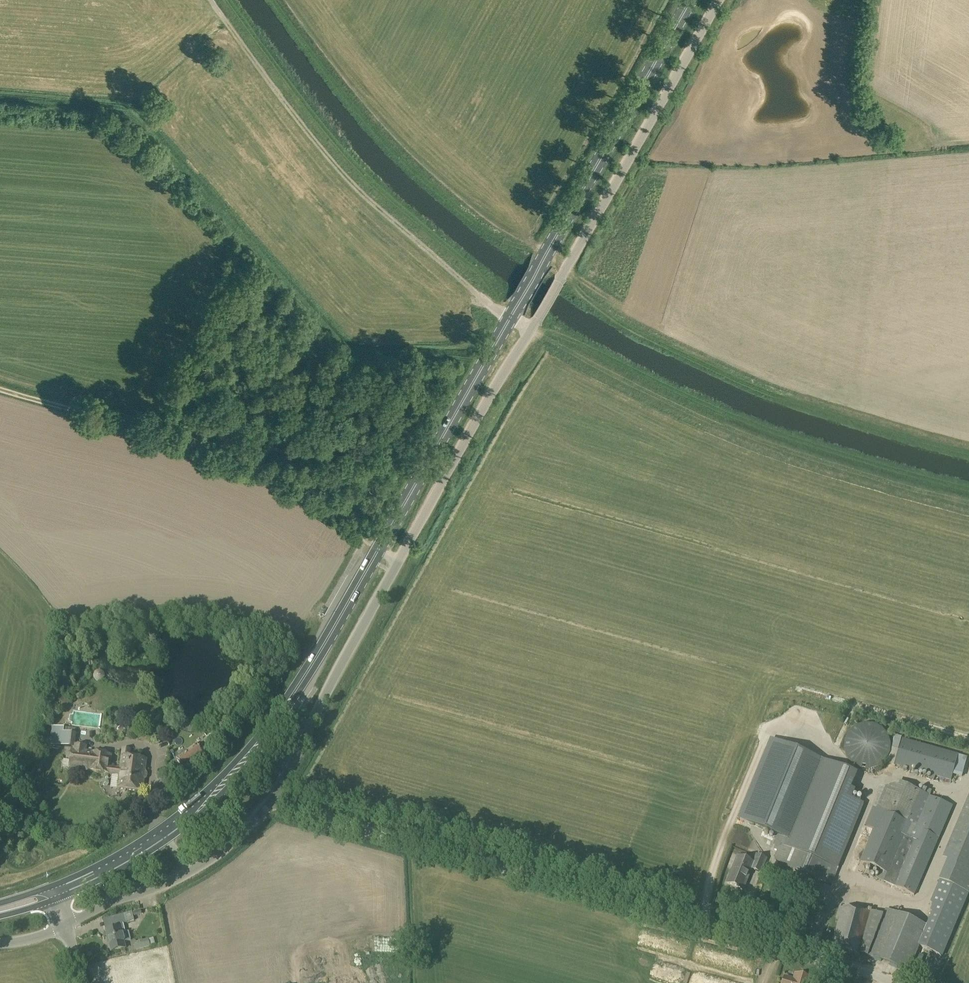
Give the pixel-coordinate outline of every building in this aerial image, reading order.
[(61,696),(55,704),(63,711),(70,703),(67,702),(61,696)] [(873,724),(870,724),(867,723),(864,724),(861,724),(858,725),(855,727),(853,729),(850,731),(848,733),(847,736),(846,738),(845,741),(844,744),(844,748),(844,751),(845,754),(846,757),(848,759),(850,762),(852,764),(854,766),(857,767),(860,768),(863,769),(866,770),(869,770),(872,769),(875,768),(878,767),(881,765),(883,764),(885,761),(887,759),(888,756),(889,753),(890,750),(890,747),(890,744),(890,741),(889,738),(887,735),(886,733),(884,730),(881,728),(879,727),(876,725),(873,724)] [(74,748),(76,729),(64,728),(64,727),(51,726),(49,745),(74,748)] [(961,779),(967,758),(958,756),(902,740),(895,765),(951,781),(952,776),(961,779)] [(184,770),(204,756),(195,744),(176,759),(184,770)] [(87,752),(88,747),(74,745),(74,750),(71,750),(69,769),(89,772),(109,774),(119,775),(117,789),(142,792),(146,760),(129,758),(130,750),(123,749),(122,757),(120,769),(110,767),(111,755),(87,752)] [(828,885),(861,804),(842,796),(852,773),(822,761),(790,840),(785,838),(777,835),(773,846),(774,847),(773,850),(776,852),(774,858),(775,862),(777,863),(777,864),(828,885)] [(952,806),(900,784),(899,787),(895,785),(881,788),(873,809),(865,827),(873,830),(860,863),(880,871),(877,880),(914,896),(952,806)] [(832,949),(859,956),(860,953),(868,955),(910,972),(921,944),(946,954),(968,898),(968,799),(946,856),(954,860),(946,880),(944,879),(934,901),(938,902),(928,926),(887,909),(884,916),(871,913),(871,914),(843,907),(832,949)] [(760,873),(766,859),(757,855),(753,864),(737,857),(727,883),(743,890),(751,869),(760,873)] [(163,873),(170,868),(165,861),(159,866),(163,873)] [(121,928),(120,925),(134,921),(133,917),(142,915),(141,911),(127,914),(107,919),(103,920),(105,932),(111,953),(125,949),(124,943),(130,941),(128,933),(123,934),(122,928),(121,928)] [(801,922),(804,913),(798,911),(795,921),(801,922)] [(135,951),(150,948),(148,940),(133,943),(135,951)]
